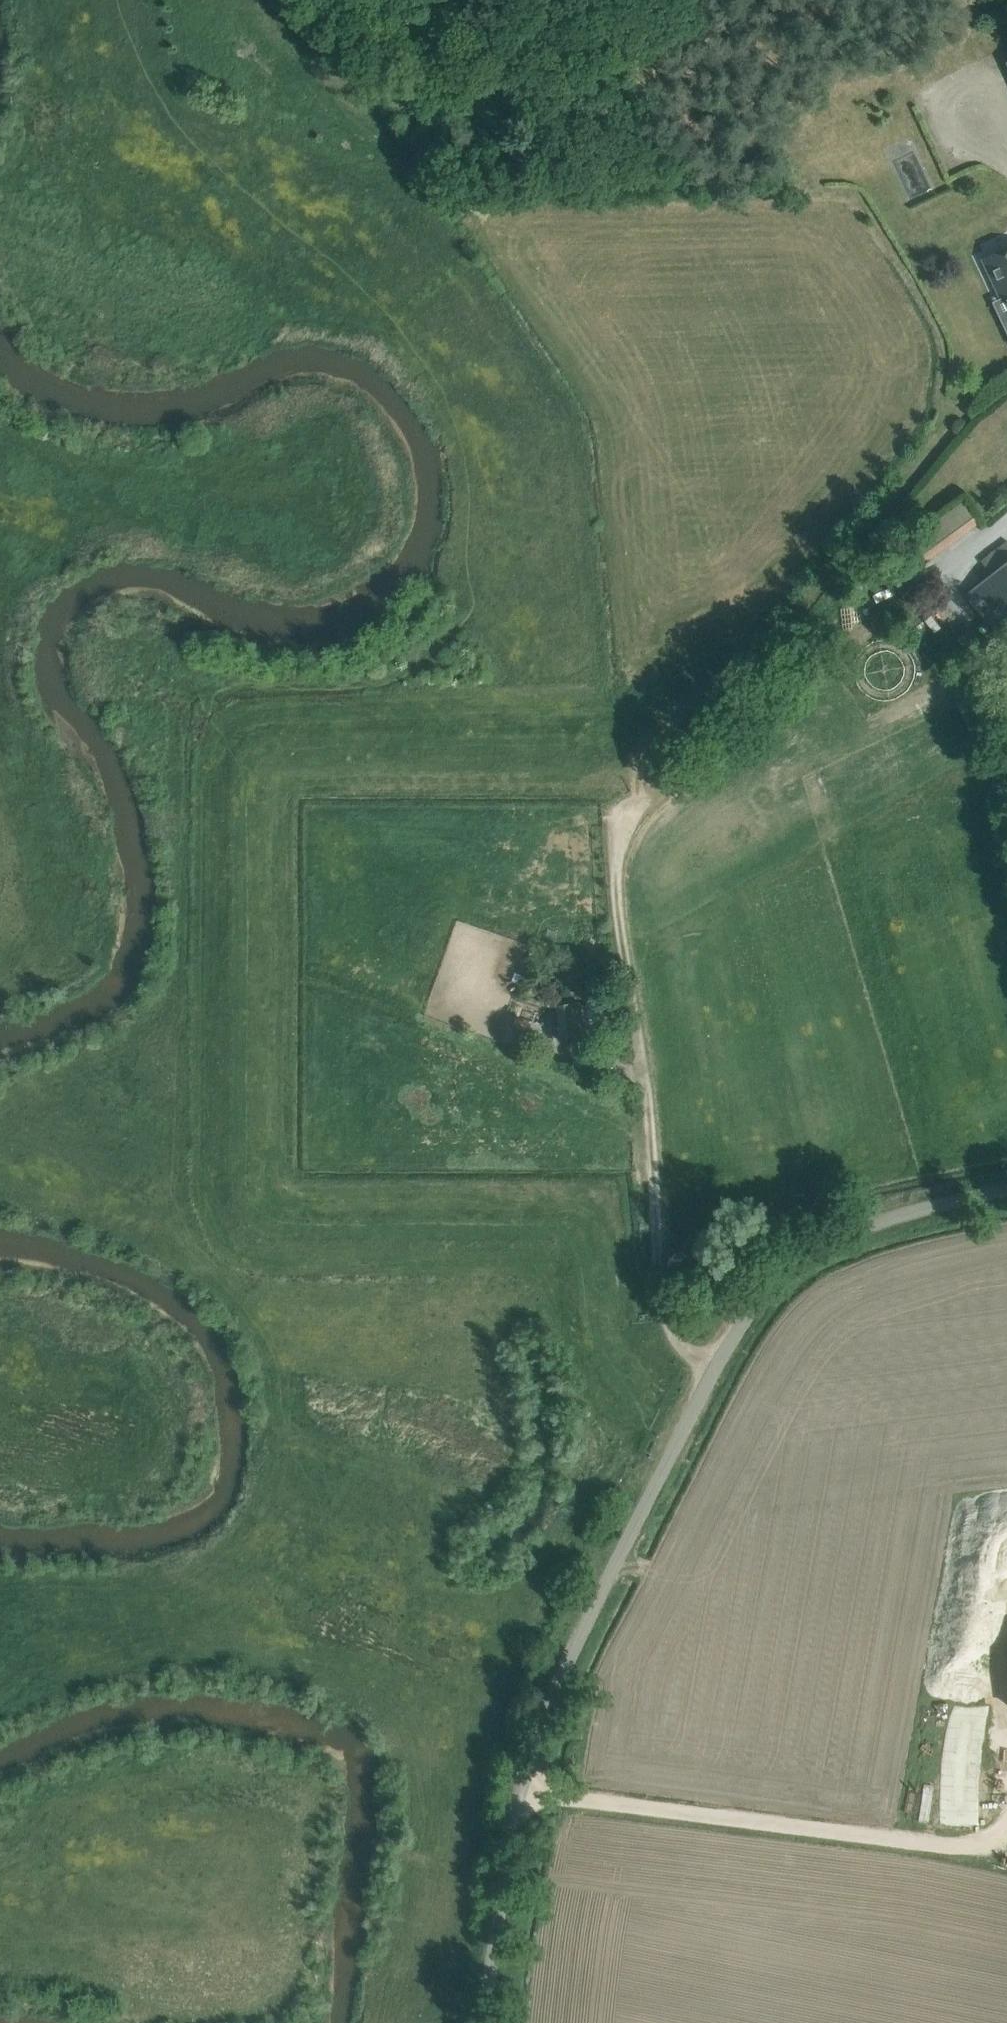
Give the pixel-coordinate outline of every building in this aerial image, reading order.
[(981,259),(1006,312),(1006,247),(981,259)] [(902,545),(919,568),(978,524),(961,502),(902,545)] [(991,574),(965,596),(1001,639),(1006,634),(1006,561),(991,574)] [(583,1006),(585,1018),(609,1014),(607,1002),(583,1006)] [(555,1006),(560,1039),(584,1035),(580,1003),(555,1006)]
